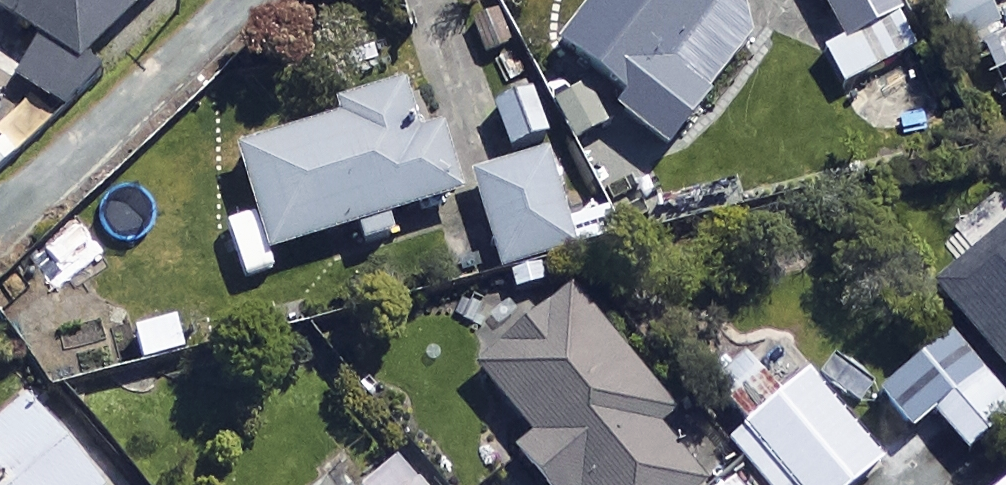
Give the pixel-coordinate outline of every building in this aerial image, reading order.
[(66,117),(102,84),(89,69),(165,0),(0,0),(0,19),(40,46),(15,84),(66,117)] [(670,161),(762,44),(721,12),(730,0),(603,0),(560,55),(626,108),(617,120),(670,161)] [(888,0),(823,0),(847,46),(825,58),(845,94),(918,55),(888,0)] [(994,87),(1005,79),(1005,3),(989,14),(1002,35),(973,53),(994,87)] [(394,230),(455,212),(434,140),(417,145),(402,91),(340,109),(346,127),(237,158),(269,266),(357,240),(362,256),(398,246),(394,230)] [(549,143),(530,96),(493,112),(512,158),(549,143)] [(576,253),(551,161),(467,184),(493,276),(576,253)] [(938,302),(1005,385),(1005,246),(938,302)] [(577,299),(481,378),(534,443),(516,457),(539,484),(701,484),(659,434),(676,420),(577,299)] [(880,405),(912,445),(937,425),(966,460),(1005,428),(1005,405),(989,384),(952,414),(920,373),(880,405)] [(807,382),(731,443),(765,484),(864,484),(880,472),(807,382)] [(23,406),(0,425),(0,484),(90,484),(23,406)] [(402,460),(372,484),(422,484),(402,460)] [(338,473),(323,484),(348,484),(338,473)]
